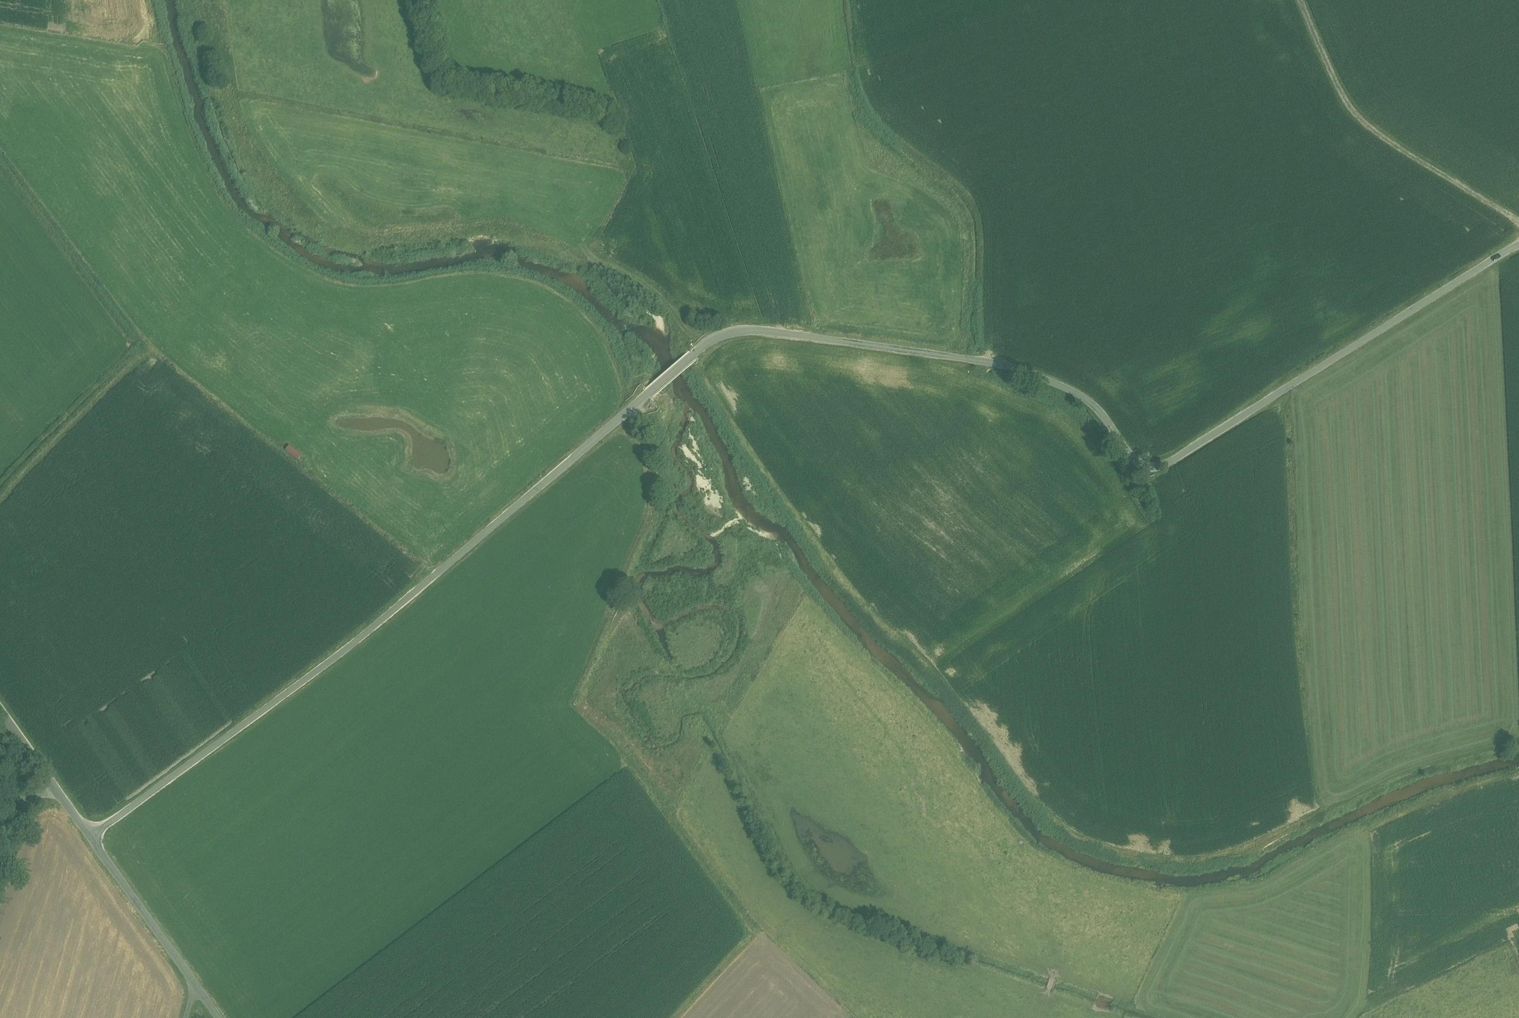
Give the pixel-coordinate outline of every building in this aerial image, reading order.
[(338,487),(334,492),(346,503),(351,498),(338,487)]
